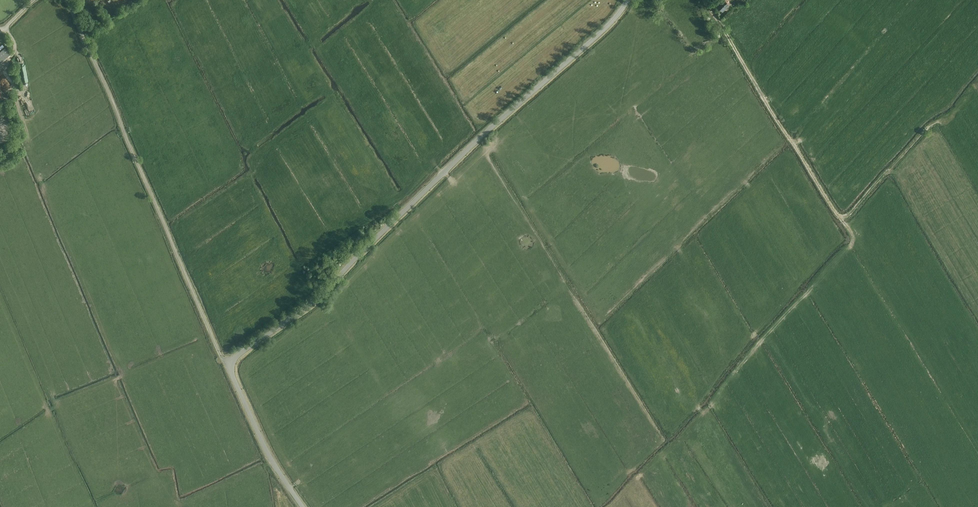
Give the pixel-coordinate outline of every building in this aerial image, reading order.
[(723,12),(731,4),(727,0),(723,0),(717,6),(723,12)] [(11,54),(6,47),(0,51),(0,63),(11,54)]
